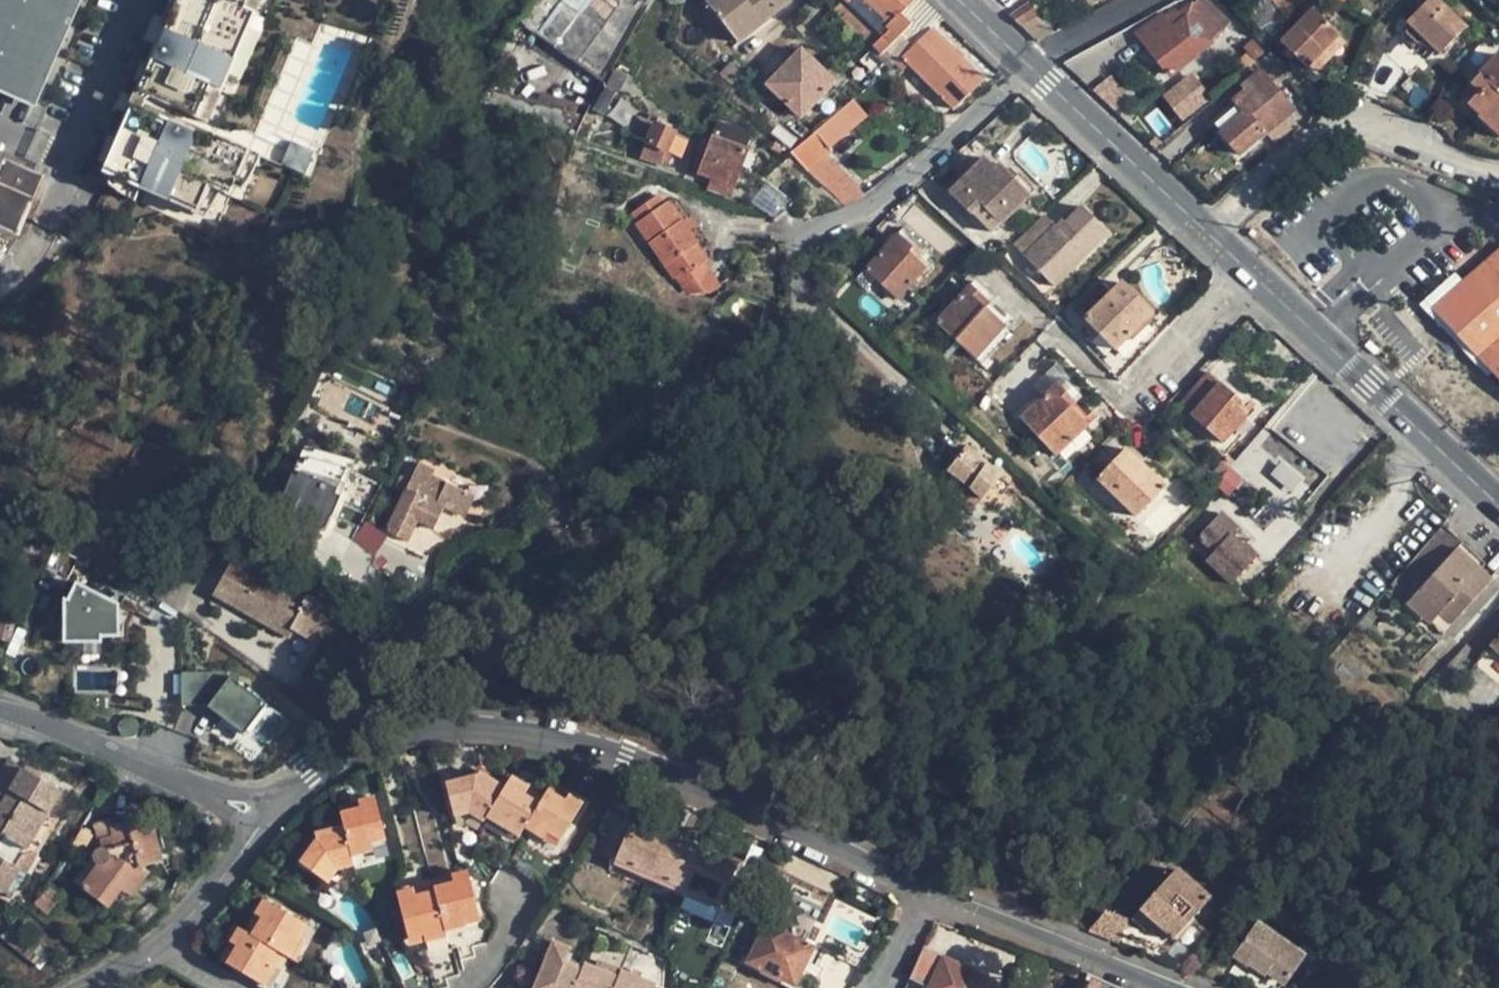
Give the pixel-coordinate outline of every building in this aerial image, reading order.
[(31,103),(76,0),(0,0),(0,89),(31,103)] [(184,0),(170,32),(166,30),(139,92),(197,116),(210,84),(222,89),(256,12),(244,7),(248,0),(183,0),(184,0)] [(513,21),(598,82),(644,0),(529,0),(513,21)] [(792,2),(790,0),(707,0),(738,42),(792,2)] [(883,37),(874,46),(880,53),(882,52),(894,64),(942,18),(923,0),(844,0),(846,2),(837,14),(855,31),(866,21),(883,37)] [(1194,6),(1224,29),(1231,23),(1206,0),(1198,0),(1194,5),(1194,6)] [(1260,3),(1261,4),(1242,18),(1259,34),(1284,16),(1283,13),(1294,5),(1291,0),(1264,0),(1260,3)] [(1411,26),(1423,38),(1440,55),(1466,27),(1438,0),(1428,0),(1407,22),(1411,26)] [(1030,1),(1009,15),(1022,28),(1040,16),(1030,1)] [(1201,51),(1200,50),(1180,24),(1189,17),(1209,42),(1210,43),(1225,31),(1224,29),(1194,6),(1177,13),(1175,11),(1161,21),(1140,37),(1149,47),(1148,49),(1170,75),(1201,51)] [(1308,69),(1341,37),(1314,10),(1309,16),(1300,24),(1282,42),(1308,69)] [(1297,21),(1300,24),(1309,16),(1306,13),(1297,21)] [(1137,33),(1140,37),(1161,21),(1157,17),(1137,33)] [(1200,50),(1209,42),(1189,17),(1180,24),(1200,50)] [(862,38),(883,37),(866,21),(855,31),(862,38)] [(1417,44),(1423,38),(1411,26),(1405,32),(1417,44)] [(933,29),(897,63),(903,70),(909,65),(953,110),(983,81),(933,29)] [(1138,45),(1132,33),(1109,47),(1115,58),(1138,45)] [(1347,44),(1341,37),(1308,69),(1315,75),(1347,44)] [(1266,135),(1268,133),(1290,114),(1294,111),(1271,84),(1285,74),(1271,53),(1253,65),(1237,79),(1244,86),(1242,88),(1245,91),(1227,107),(1231,111),(1214,126),(1239,155),(1264,134),(1266,135)] [(1498,124),(1498,57),(1497,55),(1471,83),(1480,92),(1468,104),(1479,115),(1483,110),(1498,124)] [(626,75),(615,69),(607,86),(617,91),(626,75)] [(1161,94),(1181,121),(1211,99),(1192,72),(1161,94)] [(669,96),(629,81),(611,125),(651,140),(669,96)] [(614,93),(605,89),(593,111),(601,116),(614,93)] [(804,113),(818,129),(833,116),(819,100),(804,113)] [(212,140),(134,105),(104,172),(196,212),(209,184),(230,193),(249,149),(215,134),(212,140)] [(810,173),(833,153),(828,147),(856,123),(843,107),(833,116),(818,129),(811,135),(790,153),(810,173)] [(1483,110),(1479,115),(1477,118),(1498,139),(1498,124),(1483,110)] [(796,120),(811,135),(818,129),(804,113),(796,120)] [(1297,123),(1290,114),(1268,133),(1275,142),(1297,123)] [(699,174),(711,179),(733,187),(747,151),(744,149),(750,135),(719,123),(699,174)] [(985,144),(978,137),(966,148),(973,155),(985,144)] [(844,207),(869,195),(833,153),(810,173),(844,207)] [(18,234),(45,175),(0,155),(0,226),(18,234)] [(1001,164),(996,168),(985,157),(951,190),(971,211),(980,203),(1000,222),(1030,193),(1001,164)] [(711,179),(707,189),(729,197),(733,187),(711,179)] [(769,193),(760,203),(778,215),(787,206),(769,193)] [(659,195),(632,213),(638,222),(638,226),(685,293),(689,292),(712,292),(721,286),(695,247),(696,245),(696,242),(668,203),(665,204),(659,195)] [(1092,214),(1083,204),(1074,213),(1078,216),(1082,212),(1088,218),(1092,214)] [(1109,230),(1092,214),(1088,218),(1082,212),(1078,216),(1074,213),(1065,222),(1062,218),(1055,225),(1044,213),(1014,243),(1054,284),(1109,230)] [(904,228),(898,234),(912,247),(919,254),(921,256),(926,249),(904,228)] [(907,252),(912,247),(898,234),(866,267),(898,297),(924,268),(914,259),(907,252)] [(914,259),(919,254),(912,247),(907,252),(914,259)] [(1498,382),(1498,248),(1456,285),(1433,306),(1492,374),(1498,382)] [(976,278),(969,285),(983,299),(990,291),(976,278)] [(1421,303),(1487,378),(1492,374),(1433,306),(1456,285),(1450,278),(1421,303)] [(1120,281),(1110,290),(1100,281),(1074,306),(1115,348),(1151,312),(1120,281)] [(983,299),(969,285),(938,320),(976,356),(1004,326),(983,308),(979,304),(983,299)] [(994,295),(990,291),(983,299),(979,304),(983,308),(994,295)] [(1245,416),(1237,408),(1230,401),(1233,395),(1208,372),(1180,403),(1222,441),(1245,416)] [(1063,377),(1057,382),(1070,396),(1076,390),(1063,377)] [(1070,396),(1057,382),(1022,417),(1056,453),(1085,426),(1069,408),(1064,402),(1070,396)] [(1080,395),(1076,390),(1070,396),(1064,402),(1069,408),(1080,395)] [(1241,402),(1233,395),(1230,401),(1237,408),(1241,402)] [(1310,419),(1303,414),(1277,443),(1309,471),(1298,483),(1311,495),(1328,476),(1317,465),(1350,426),(1324,403),(1310,419)] [(989,511),(1010,487),(963,446),(942,470),(951,478),(941,490),(969,514),(980,504),(989,511)] [(1125,448),(1097,475),(1137,515),(1165,487),(1125,448)] [(347,466),(302,452),(284,509),(330,523),(347,466)] [(1228,468),(1234,461),(1227,455),(1221,461),(1228,468)] [(1220,460),(1208,473),(1216,480),(1227,469),(1228,468),(1221,461),(1220,460)] [(459,515),(468,495),(434,477),(435,472),(420,464),(386,532),(407,543),(417,524),(430,500),(445,509),(459,515)] [(1216,480),(1214,483),(1224,491),(1237,478),(1227,469),(1216,480)] [(1245,497),(1252,489),(1242,479),(1235,487),(1245,497)] [(475,498),(468,495),(459,515),(466,519),(475,498)] [(433,533),(445,509),(430,500),(417,524),(433,533)] [(1219,512),(1189,544),(1232,583),(1257,554),(1243,542),(1241,544),(1231,534),(1236,527),(1219,512)] [(356,537),(361,542),(369,526),(368,525),(356,537)] [(369,526),(361,542),(376,555),(385,539),(369,526)] [(1140,532),(1133,539),(1136,542),(1141,543),(1145,542),(1148,540),(1140,532)] [(1485,563),(1462,542),(1408,603),(1441,634),(1491,579),(1481,568),(1485,563)] [(1127,549),(1119,558),(1130,569),(1139,560),(1127,549)] [(307,604),(290,594),(255,572),(250,581),(236,573),(221,599),(288,639),(292,631),(315,644),(334,610),(311,597),(307,604)] [(67,608),(66,639),(115,641),(115,646),(133,646),(134,612),(81,583),(67,608)] [(295,587),(290,594),(307,604),(311,597),(295,587)] [(0,619),(0,621),(0,638),(10,640),(15,621),(0,619)] [(1480,659),(1498,676),(1498,638),(1480,659)] [(181,678),(182,713),(209,712),(247,741),(270,710),(225,678),(181,678)] [(6,761),(0,771),(0,783),(11,789),(0,808),(0,835),(2,836),(0,840),(0,894),(2,895),(16,871),(25,874),(66,803),(56,797),(59,791),(6,761)] [(480,817),(484,812),(500,787),(496,784),(476,771),(439,780),(448,812),(465,808),(480,817)] [(520,793),(525,786),(508,775),(506,777),(503,775),(496,784),(500,787),(484,812),(515,834),(521,824),(535,803),(520,793)] [(549,782),(544,790),(560,802),(566,794),(549,782)] [(540,796),(525,786),(520,793),(535,803),(540,796)] [(521,824),(541,837),(547,831),(559,839),(581,804),(566,794),(560,802),(544,790),(540,796),(535,803),(521,824)] [(349,853),(368,847),(366,840),(384,835),(372,794),(357,798),(358,803),(359,807),(345,811),(344,811),(338,813),(342,826),(349,853)] [(344,806),(344,811),(345,811),(359,807),(358,803),(344,806)] [(512,838),(515,834),(484,812),(480,817),(512,838)] [(132,822),(127,823),(128,834),(112,837),(101,840),(102,848),(98,853),(96,859),(97,862),(99,865),(83,887),(108,905),(121,887),(132,894),(147,874),(142,870),(144,865),(161,861),(152,822),(133,826),(132,822)] [(111,827),(112,837),(128,834),(127,823),(111,827)] [(647,879),(665,839),(667,834),(644,824),(642,829),(630,824),(613,865),(647,879)] [(352,865),(349,853),(342,826),(313,834),(315,841),(297,864),(325,883),(336,868),(352,865)] [(90,834),(84,831),(75,846),(81,850),(90,834)] [(554,846),(559,839),(547,831),(541,837),(554,846)] [(386,842),(384,835),(366,840),(368,847),(386,842)] [(684,894),(703,848),(679,839),(677,843),(665,839),(647,879),(684,894)] [(501,854),(507,858),(513,848),(508,845),(503,852),(501,854)] [(724,857),(703,848),(684,894),(720,909),(737,867),(722,862),(724,857)] [(486,878),(494,865),(471,849),(465,857),(466,864),(486,878)] [(432,887),(435,897),(443,924),(462,919),(460,910),(476,906),(464,867),(449,871),(452,882),(432,887)] [(1176,870),(1138,911),(1154,924),(1171,940),(1208,899),(1176,870)] [(429,876),(432,887),(452,882),(449,871),(429,876)] [(47,915),(62,897),(48,887),(34,905),(47,915)] [(432,887),(413,892),(416,902),(435,897),(432,887)] [(443,924),(435,897),(416,902),(413,892),(396,897),(408,936),(421,932),(423,942),(446,936),(443,924)] [(292,940),(301,925),(263,903),(254,917),(262,922),(251,939),(275,953),(282,957),(288,961),(299,944),(292,940)] [(478,915),(476,906),(460,910),(462,919),(466,918),(478,915)] [(1146,933),(1154,924),(1138,911),(1132,917),(1146,933)] [(1125,920),(1105,912),(1088,933),(1116,944),(1125,920)] [(486,943),(478,915),(466,918),(469,928),(474,947),(486,943)] [(254,917),(243,934),(251,939),(262,922),(254,917)] [(1263,975),(1264,974),(1270,969),(1286,981),(1303,956),(1255,922),(1232,955),(1245,966),(1248,964),(1263,975)] [(812,948),(765,924),(746,961),(793,985),(812,948)] [(308,929),(301,925),(292,940),(299,944),(308,929)] [(454,932),(461,958),(475,954),(474,947),(469,928),(454,932)] [(267,966),(275,953),(251,939),(243,934),(237,930),(228,944),(235,949),(226,965),(262,987),(273,970),(267,966)] [(410,946),(423,942),(421,932),(408,936),(410,946)] [(582,970),(564,963),(569,948),(551,941),(532,987),(575,987),(582,970)] [(218,960),(226,965),(235,949),(228,944),(218,960)] [(441,959),(446,977),(460,973),(459,970),(456,960),(452,946),(438,949),(441,959)] [(273,970),(282,957),(275,953),(267,966),(273,970)] [(990,987),(993,981),(945,957),(928,987),(990,987)] [(464,969),(461,958),(456,960),(459,970),(464,969)] [(429,972),(434,987),(443,987),(449,986),(446,977),(441,959),(427,963),(429,972)] [(582,970),(575,987),(614,987),(619,975),(585,961),(582,970)] [(1282,986),(1286,981),(1270,969),(1264,974),(1282,986)] [(619,975),(614,987),(654,987),(655,985),(621,970),(619,975)] [(418,984),(419,987),(434,987),(429,972),(416,976),(418,984)]
